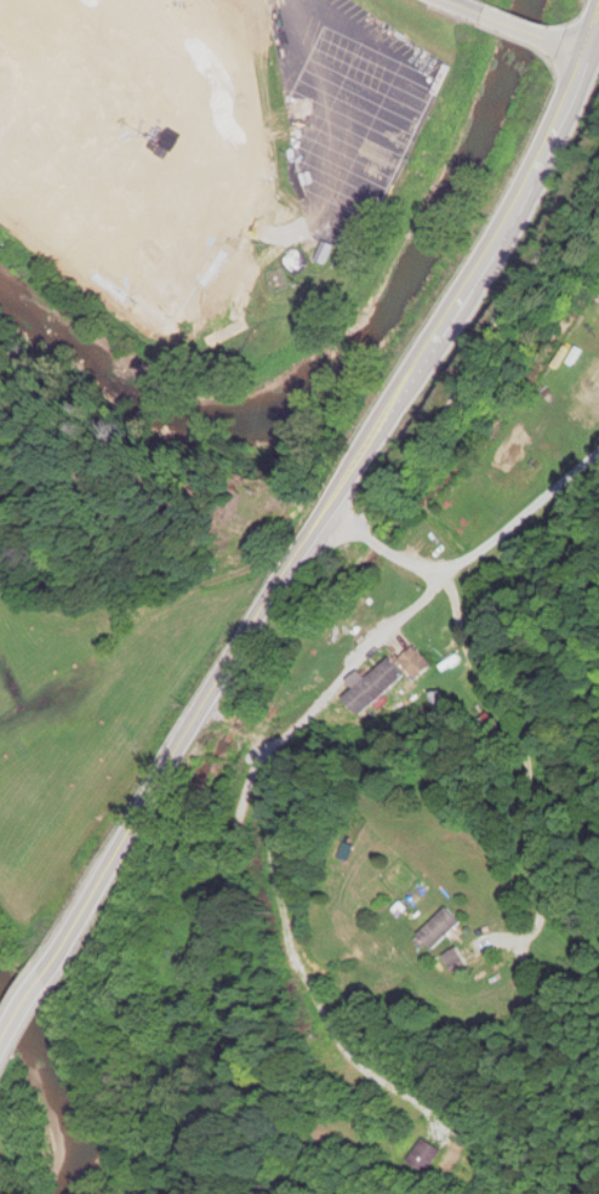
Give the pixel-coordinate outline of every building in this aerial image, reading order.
[(575,370),(586,352),(571,344),(561,362),(575,370)] [(385,705),(431,669),(416,649),(369,685),(385,705)] [(420,936),(434,952),(467,925),(453,908),(420,936)] [(445,1154),(428,1140),(411,1162),(427,1175),(445,1154)]
